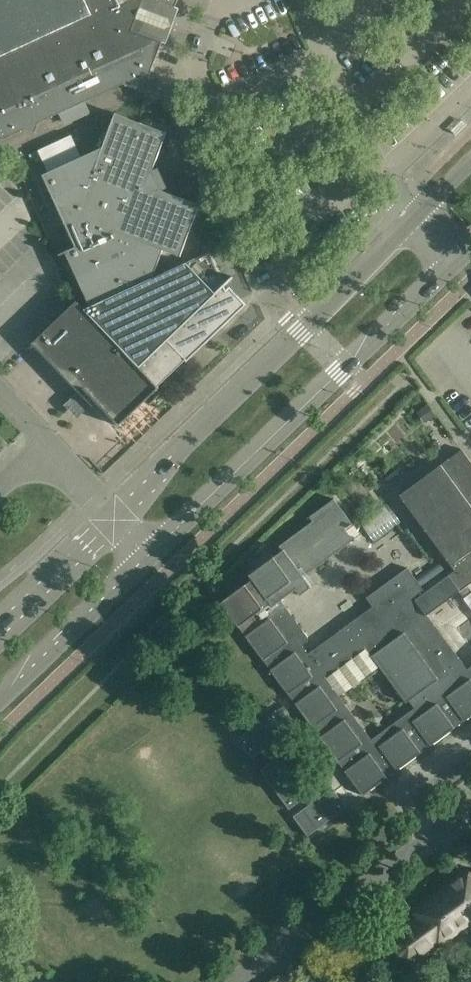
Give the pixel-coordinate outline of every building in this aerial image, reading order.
[(0,135),(2,139),(25,129),(35,133),(37,126),(38,123),(123,84),(143,92),(157,53),(158,53),(162,42),(158,40),(171,6),(175,7),(178,0),(0,0),(0,134),(0,135)] [(59,254),(84,310),(152,278),(162,250),(181,256),(200,205),(162,191),(164,184),(160,173),(152,171),(166,132),(115,113),(102,147),(81,157),(48,172),(42,175),(75,247),(59,254)] [(71,135),(38,150),(48,172),(62,166),(81,157),(71,135)] [(152,278),(84,310),(158,386),(185,360),(187,361),(246,305),(229,287),(227,290),(209,252),(152,278)] [(76,301),(32,343),(79,392),(69,402),(82,416),(96,402),(119,426),(159,388),(158,386),(84,310),(76,301)] [(455,570),(467,586),(470,583),(470,462),(462,449),(442,463),(399,495),(455,570)] [(221,603),(246,636),(363,795),(470,716),(470,667),(467,670),(427,615),(459,592),(465,600),(470,596),(470,591),(467,586),(455,570),(426,592),(408,567),(367,597),(373,606),(308,654),(302,646),(310,640),(280,599),(295,588),(299,594),(310,586),(302,575),(352,539),(343,527),(351,522),(333,497),(308,515),(311,520),(278,544),(281,549),(248,573),(252,579),(221,603)] [(284,707),(277,712),(282,719),(289,714),(284,707)] [(280,756),(260,771),(289,810),(309,795),(280,756)] [(332,788),(293,817),(308,836),(347,807),(332,788)] [(415,913),(419,917),(387,941),(406,968),(470,920),(470,872),(415,913)] [(326,976),(330,981),(347,981),(336,968),(326,976)]
